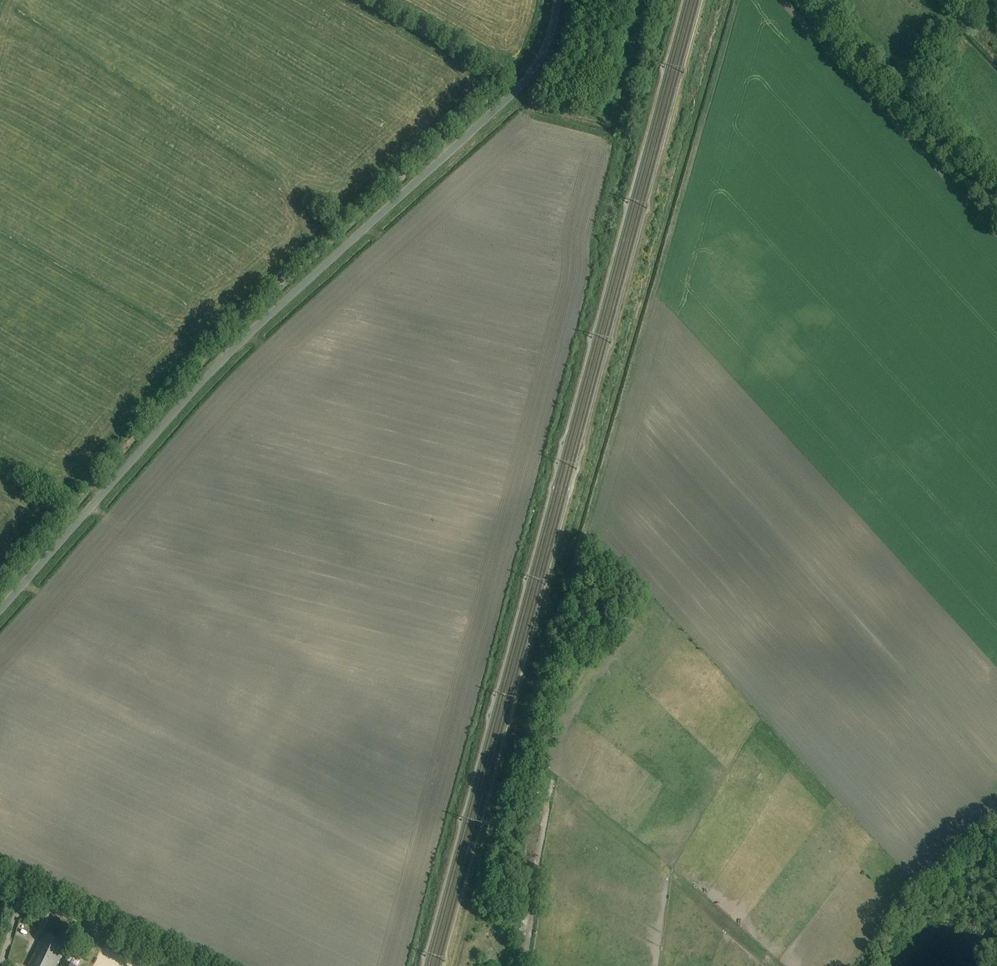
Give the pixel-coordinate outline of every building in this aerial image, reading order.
[(66,944),(45,933),(28,965),(56,965),(61,957),(60,956),(66,944)]
